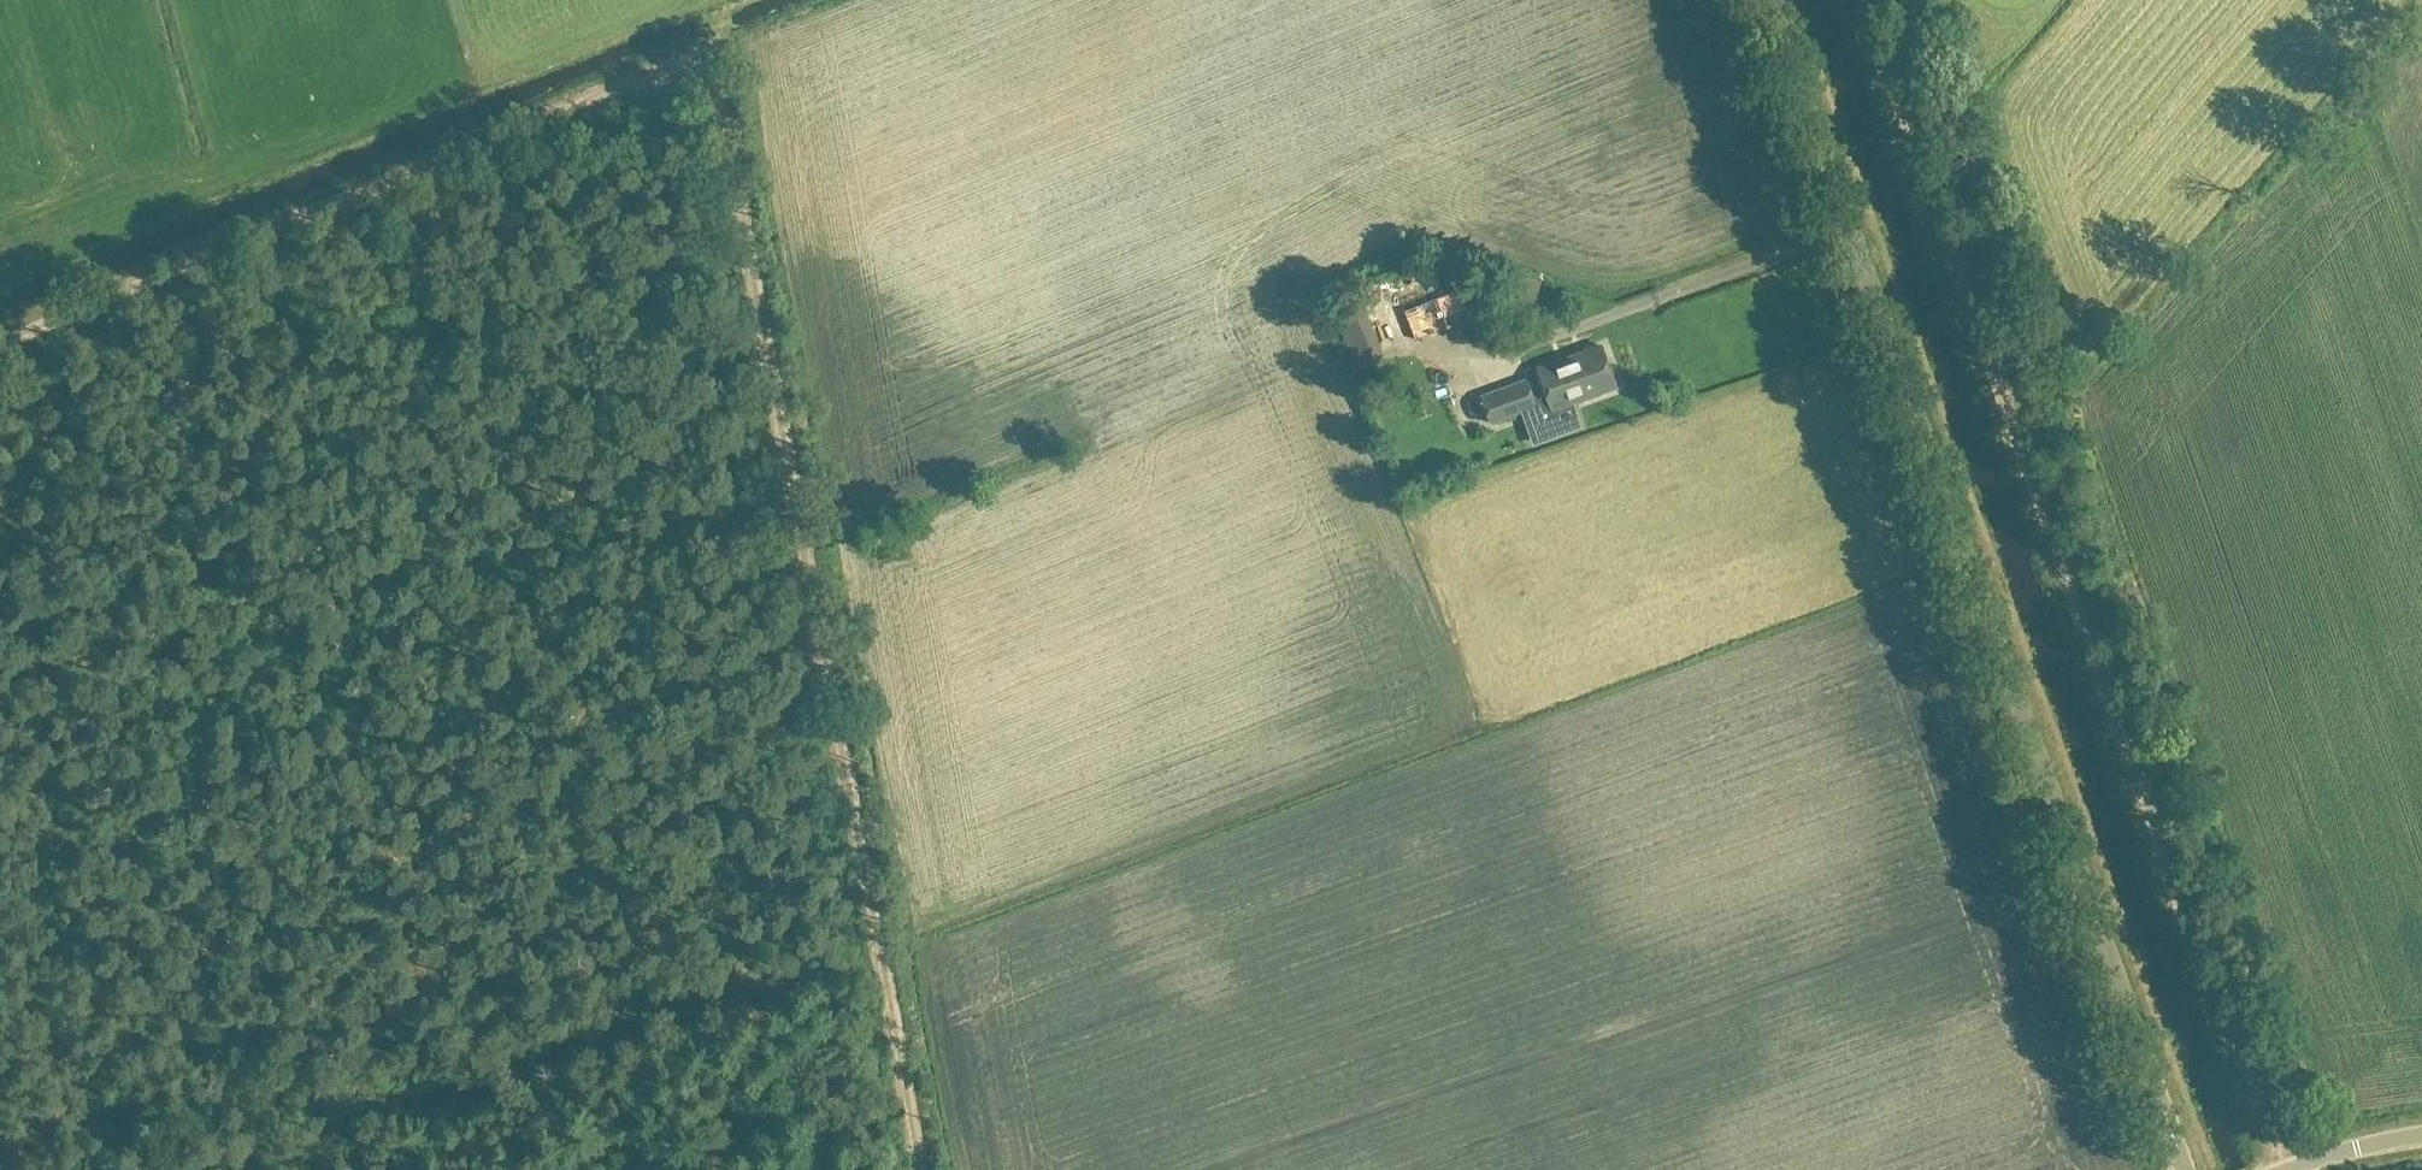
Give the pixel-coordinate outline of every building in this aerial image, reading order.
[(1422,295),(1401,303),(1416,340),(1468,319),(1457,290),(1425,302),(1422,295)] [(1331,307),(1336,323),(1354,374),(1385,361),(1366,312),(1363,313),(1358,298),(1331,307)] [(1535,406),(1538,412),(1614,386),(1601,346),(1535,369),(1541,388),(1531,391),(1526,379),(1480,394),(1490,422),(1535,406)]
